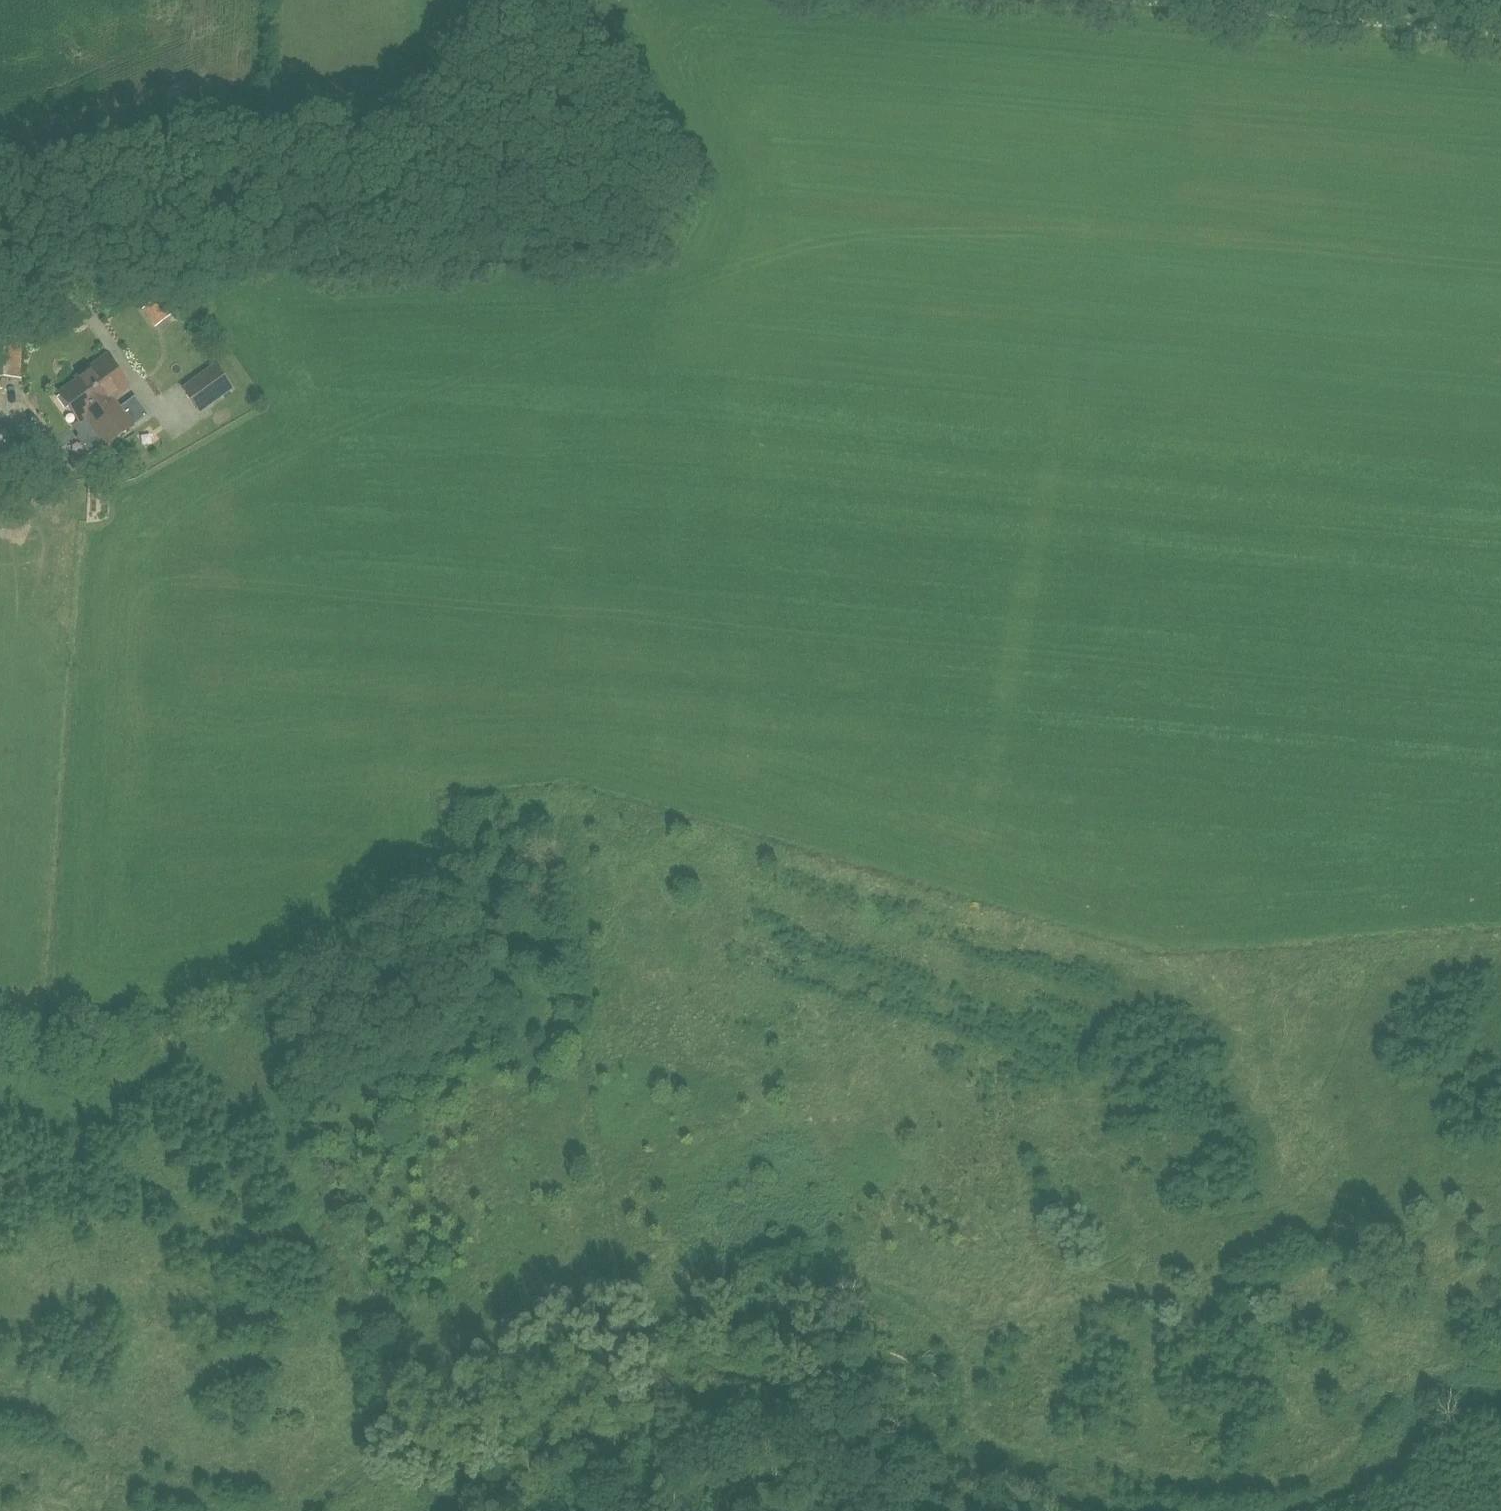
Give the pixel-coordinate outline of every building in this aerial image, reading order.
[(157,299),(143,309),(155,326),(169,316),(157,299)] [(19,377),(19,338),(0,338),(0,377),(19,377)] [(82,376),(74,382),(84,396),(88,394),(86,392),(92,387),(101,399),(97,402),(100,406),(85,417),(79,422),(78,421),(71,426),(78,435),(76,437),(79,441),(94,430),(105,444),(147,414),(134,397),(118,408),(111,398),(127,386),(105,356),(81,374),(82,376)] [(213,365),(182,388),(199,411),(230,388),(213,365)] [(79,422),(85,417),(100,406),(97,402),(101,399),(92,387),(86,392),(88,394),(84,396),(74,382),(58,394),(78,421),(79,422)]
